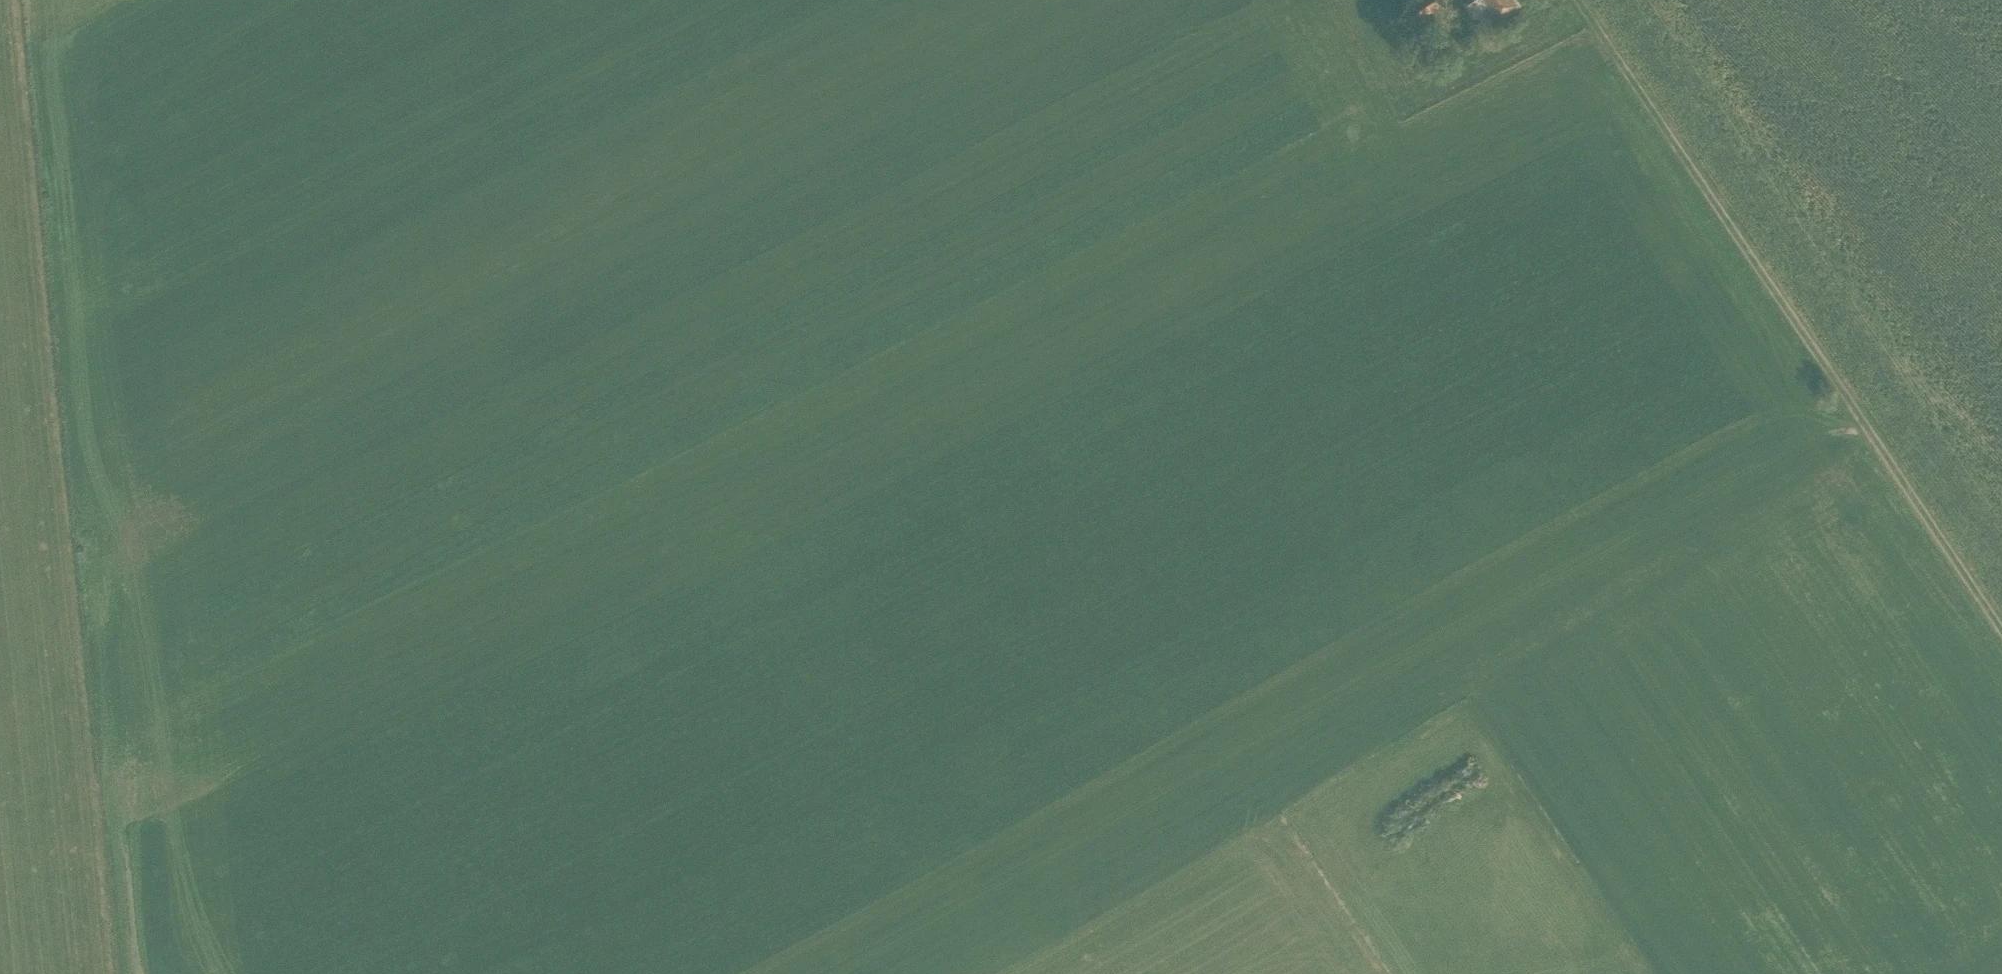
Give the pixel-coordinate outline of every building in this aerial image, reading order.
[(1438,2),(1437,0),(1426,0),(1413,9),(1421,21),(1442,7),(1438,2)] [(1515,2),(1513,0),(1477,0),(1469,6),(1476,16),(1490,6),(1499,19),(1518,6),(1515,2)]
